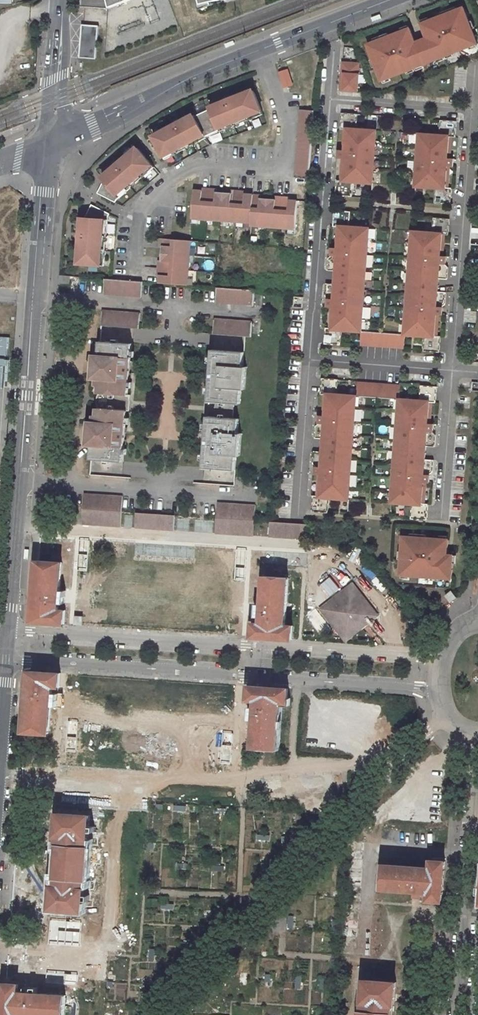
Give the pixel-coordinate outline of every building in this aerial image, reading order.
[(410,29),(368,45),(382,82),(477,44),(464,8),(422,24),(427,39),(416,43),(410,29)] [(98,28),(82,26),(79,59),(96,61),(98,28)] [(340,91),(358,92),(359,74),(358,74),(359,64),(343,63),(342,74),(344,74),(344,84),(341,84),(340,91)] [(281,84),(289,81),(285,69),(277,72),(281,84)] [(220,135),(221,136),(235,130),(235,129),(249,123),(249,124),(264,118),(254,94),(211,112),(211,114),(220,135)] [(314,113),(300,112),(295,180),(309,181),(314,113)] [(353,182),(373,184),(376,131),(357,129),(358,115),(342,113),(341,129),(344,130),(347,130),(345,151),(343,151),(340,151),(339,159),(342,159),(345,159),(343,180),(340,180),(337,180),(336,196),(352,197),(353,182)] [(211,114),(196,120),(207,141),(220,135),(211,114)] [(196,119),(154,140),(166,164),(180,156),(179,155),(193,148),(193,149),(207,142),(207,141),(196,120),(196,119)] [(419,134),(415,187),(436,189),(435,203),(450,204),(451,188),(448,189),(446,188),(447,167),(450,167),(453,167),(453,159),(450,159),(447,159),(449,138),(452,138),(455,138),(457,122),(441,121),(439,135),(419,134)] [(115,205),(117,202),(131,190),(130,189),(142,180),(143,181),(155,171),(138,151),(102,181),(104,182),(97,196),(115,205)] [(289,229),(296,229),(298,203),(290,203),(290,200),(276,199),(276,202),(261,201),(261,198),(246,197),(246,194),(232,193),(232,196),(217,194),(217,192),(203,191),(202,193),(195,193),(193,218),(200,219),(199,221),(215,223),(215,220),(229,221),(229,224),(245,225),(245,222),(252,223),(251,228),(260,229),(260,226),(273,228),(273,230),(289,231),(289,229)] [(85,220),(83,220),(79,266),(105,268),(106,253),(105,253),(106,237),(107,237),(109,219),(110,216),(91,207),(85,220)] [(342,330),(362,331),(370,228),(350,227),(351,212),(335,211),(334,227),(337,227),(339,227),(339,230),(338,248),(335,248),(332,248),(332,256),(329,259),(328,270),(337,270),(335,286),(327,285),(326,296),(328,299),(328,308),(331,308),(334,308),(332,329),(329,328),(326,328),(325,344),(341,345),(342,330)] [(432,233),(412,231),(405,335),(425,337),(423,351),(439,353),(441,337),(437,336),(434,336),(436,315),(439,315),(442,315),(443,308),(445,305),(446,294),(438,293),(439,277),(447,278),(448,268),(446,264),(446,256),(443,256),(440,256),(442,235),(445,235),(448,235),(449,219),(433,218),(432,233)] [(160,277),(160,285),(185,287),(186,280),(188,281),(189,265),(187,264),(188,251),(190,251),(191,243),(160,241),(160,248),(162,248),(161,263),(158,263),(157,277),(160,277)] [(60,278),(59,286),(69,286),(70,283),(73,283),(74,279),(60,278)] [(142,284),(105,281),(104,296),(141,299),(142,284)] [(217,289),(216,304),(254,307),(255,292),(217,289)] [(140,316),(102,313),(101,328),(139,330),(140,316)] [(214,321),(213,336),(251,339),(252,324),(214,321)] [(362,331),(361,345),(404,348),(405,335),(362,331)] [(2,385),(4,366),(9,365),(12,337),(0,336),(0,385),(2,385)] [(128,397),(132,345),(100,343),(99,358),(97,380),(97,387),(99,388),(99,396),(98,400),(97,403),(98,409),(97,417),(94,417),(94,424),(92,447),(91,462),(123,464),(127,413),(129,413),(131,397),(128,397)] [(243,368),(244,354),(217,351),(217,359),(212,358),(209,396),(214,396),(213,403),(216,404),(215,419),(212,418),(212,426),(207,425),(204,463),(209,463),(208,470),(235,473),(236,458),(238,435),(239,421),(233,420),(234,405),(240,406),(241,391),(243,368)] [(349,500),(357,396),(337,394),(338,380),(322,379),(321,394),(324,395),(327,395),(326,416),(323,416),(320,416),(319,423),(316,426),(315,437),(324,438),(323,453),(314,453),(314,463),(316,466),(315,475),(319,475),(321,475),(319,496),(317,496),(314,496),(312,512),(328,513),(329,498),(349,500)] [(401,386),(358,383),(357,396),(399,399),(401,386)] [(399,399),(392,503),(412,504),(411,519),(427,520),(428,504),(425,504),(422,504),(424,483),(426,483),(430,483),(430,475),(433,472),(434,461),(425,461),(426,445),(435,446),(436,435),(433,432),(434,424),(430,424),(428,424),(430,402),(432,403),(436,403),(437,387),(421,386),(420,401),(399,399)] [(82,526),(121,529),(123,499),(84,496),(82,526)] [(217,504),(215,535),(253,537),(255,507),(217,504)] [(135,530),(174,532),(175,517),(136,514),(135,530)] [(307,525),(270,523),(269,538),(296,540),(306,540),(307,525)] [(448,554),(449,539),(403,536),(400,575),(452,579),(454,555),(448,554)] [(38,562),(34,622),(65,624),(66,611),(59,611),(60,601),(60,594),(63,564),(38,562)] [(254,624),(253,637),(292,639),(292,626),(286,626),(289,579),(265,577),(263,607),(262,615),(262,624),(254,624)] [(345,643),(378,614),(350,581),(317,609),(345,643)] [(452,591),(445,596),(451,602),(457,597),(452,591)] [(76,617),(75,625),(83,626),(84,618),(76,617)] [(30,672),(25,733),(50,734),(52,705),(53,696),(53,687),(60,687),(61,674),(45,673),(30,672)] [(250,687),(249,700),(256,701),(256,710),(255,718),(253,748),(277,750),(280,703),(287,703),(288,689),(250,687)] [(341,692),(309,722),(339,754),(371,723),(341,692)] [(59,706),(60,697),(53,696),(52,705),(59,706)] [(59,813),(57,835),(59,836),(58,846),(60,846),(58,876),(56,876),(55,887),(54,886),(52,908),(84,910),(86,879),(88,879),(90,847),(88,847),(91,816),(59,813)] [(351,841),(351,849),(365,850),(366,843),(351,841)] [(351,851),(350,858),(365,859),(365,852),(351,851)] [(350,859),(349,867),(364,868),(364,860),(350,859)] [(385,864),(383,888),(413,890),(421,891),(431,892),(430,899),(443,900),(446,861),(433,860),(432,868),(385,864)] [(349,868),(348,875),(363,877),(364,870),(349,868)] [(348,877),(347,884),(362,885),(363,878),(348,877)] [(347,885),(347,894),(361,895),(362,887),(347,885)] [(413,890),(412,898),(421,899),(421,891),(413,890)] [(134,904),(134,893),(120,893),(120,904),(134,904)] [(346,903),(361,904),(361,897),(346,895),(346,903)] [(360,1014),(390,1014),(392,1014),(393,1004),(394,1004),(396,982),(365,980),(362,1010),(360,1011),(360,1014)] [(19,991),(19,984),(6,983),(3,1014),(65,1014),(66,995),(36,993),(27,992),(19,991)] [(27,992),(36,993),(36,986),(27,985),(27,992)]
